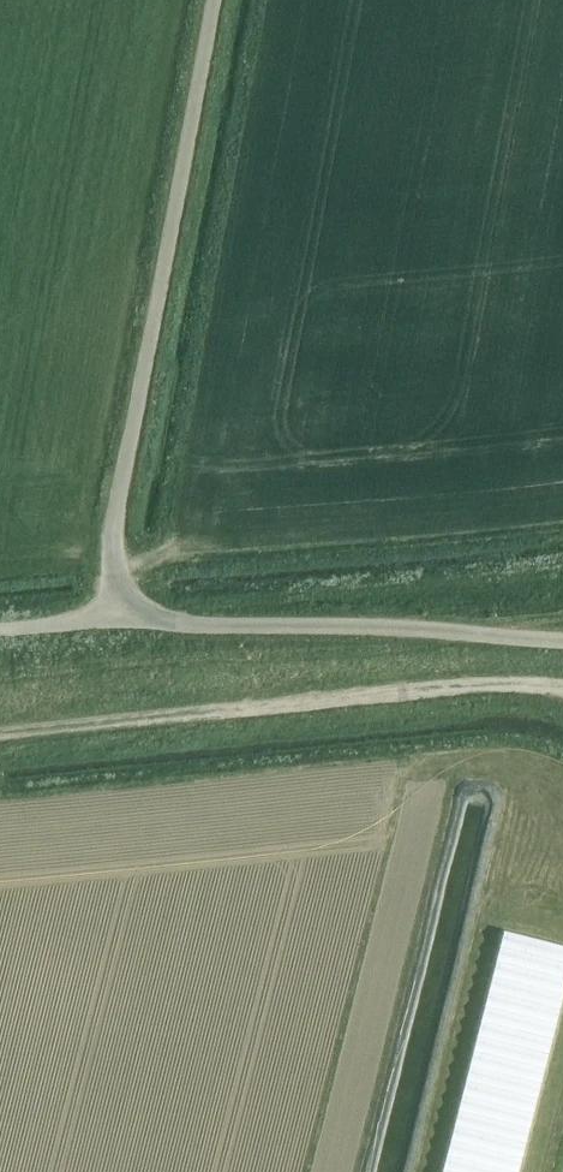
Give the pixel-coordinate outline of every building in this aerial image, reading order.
[(443,1171),(519,1171),(562,998),(562,946),(505,931),(443,1171)]
